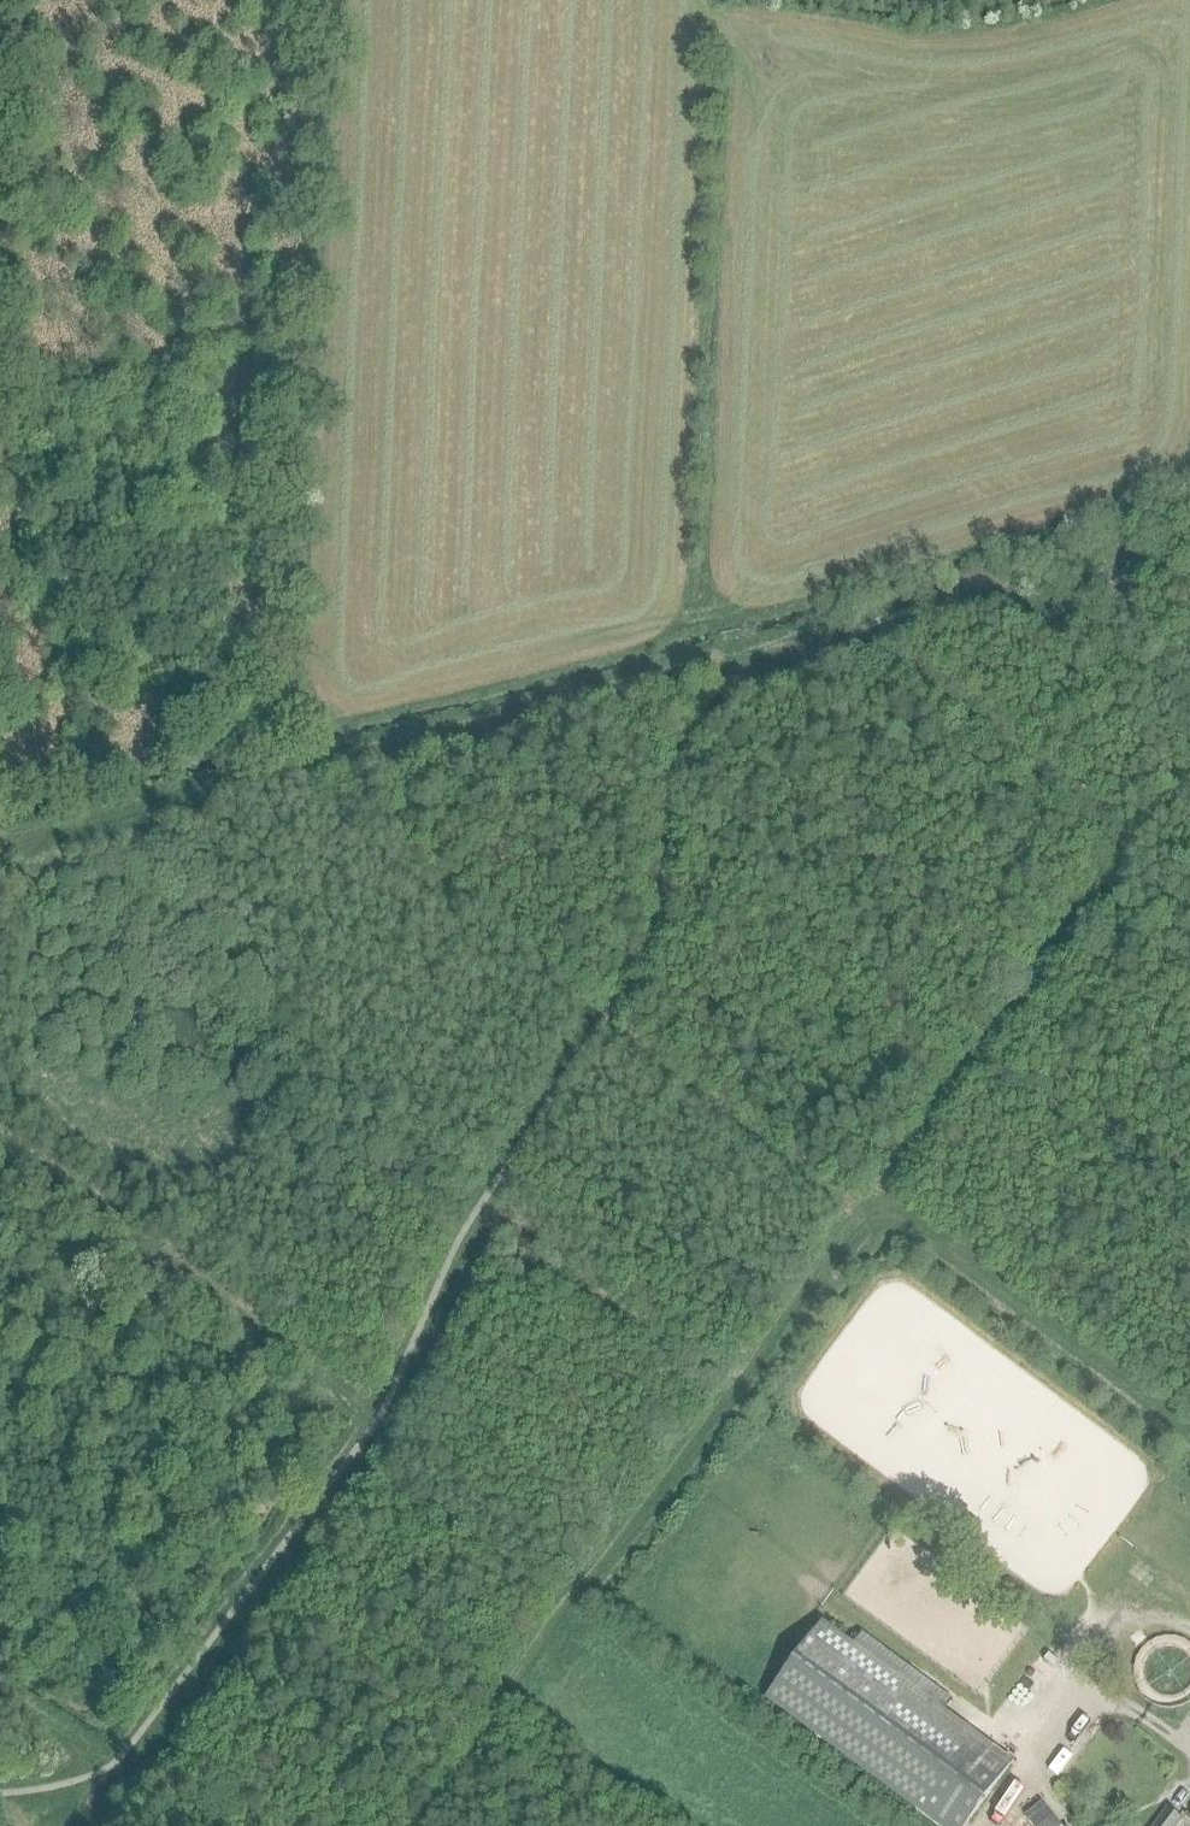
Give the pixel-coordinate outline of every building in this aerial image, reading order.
[(769,1705),(936,1825),(970,1825),(1014,1765),(941,1712),(951,1698),(861,1633),(851,1647),(825,1628),(769,1705)] [(1044,1806),(1027,1819),(1033,1825),(1060,1825),(1044,1806)] [(1153,1825),(1178,1825),(1183,1820),(1166,1809),(1153,1825)]
